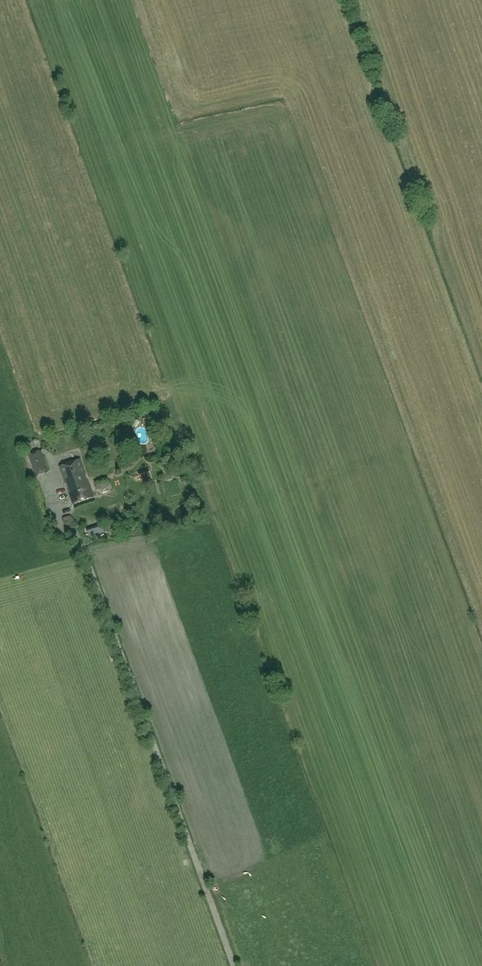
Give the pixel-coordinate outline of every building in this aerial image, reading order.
[(39,452),(28,455),(35,476),(45,473),(39,452)] [(80,460),(59,467),(73,505),(94,497),(80,460)] [(167,463),(161,465),(166,481),(172,480),(167,463)] [(141,483),(152,479),(149,471),(139,475),(141,483)] [(106,479),(94,483),(96,490),(108,486),(106,479)]
